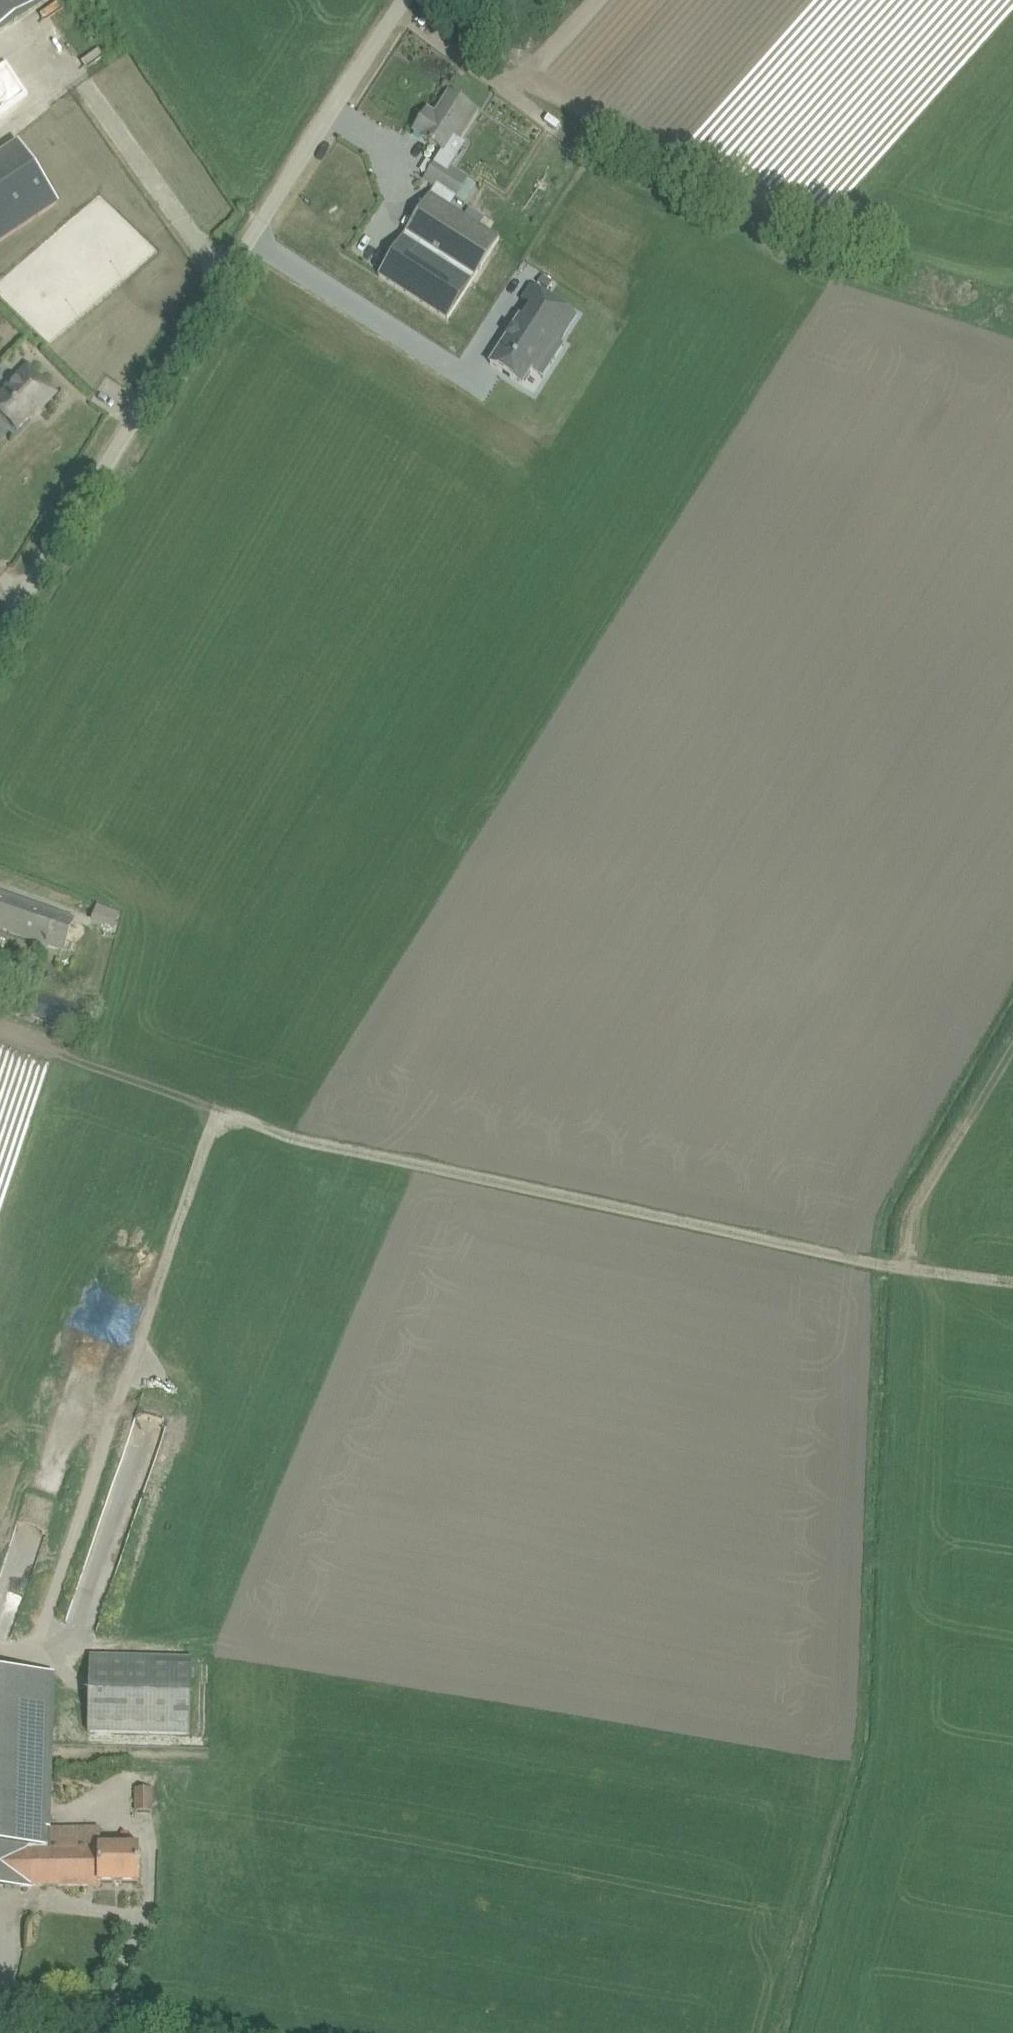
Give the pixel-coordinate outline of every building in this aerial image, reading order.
[(49,0),(0,0),(0,33),(49,0)] [(426,180),(465,204),(476,187),(467,181),(469,179),(450,167),(465,144),(460,141),(479,112),(449,93),(435,115),(436,116),(432,122),(424,116),(414,132),(430,142),(429,143),(433,145),(434,144),(444,151),(426,180)] [(59,204),(18,143),(0,155),(0,243),(59,204)] [(499,239),(430,195),(404,236),(473,280),(499,239)] [(473,280),(404,236),(378,276),(447,320),(473,280)] [(503,315),(472,363),(504,383),(523,354),(519,352),(530,335),(540,342),(559,313),(513,284),(503,299),(514,306),(506,318),(503,315)] [(0,397),(0,412),(17,429),(38,407),(40,408),(55,393),(27,366),(6,388),(7,390),(0,397)] [(10,932),(48,945),(61,949),(72,919),(58,914),(0,894),(0,924),(11,928),(10,932)] [(34,1015),(61,1025),(68,1006),(41,996),(34,1015)] [(87,1732),(189,1735),(192,1657),(90,1654),(87,1732)] [(33,1888),(33,1886),(100,1886),(100,1883),(138,1883),(139,1844),(118,1844),(118,1837),(101,1837),(101,1828),(47,1828),(51,1673),(0,1672),(0,1886),(33,1888)] [(152,1812),(153,1787),(134,1787),(135,1812),(152,1812)]
